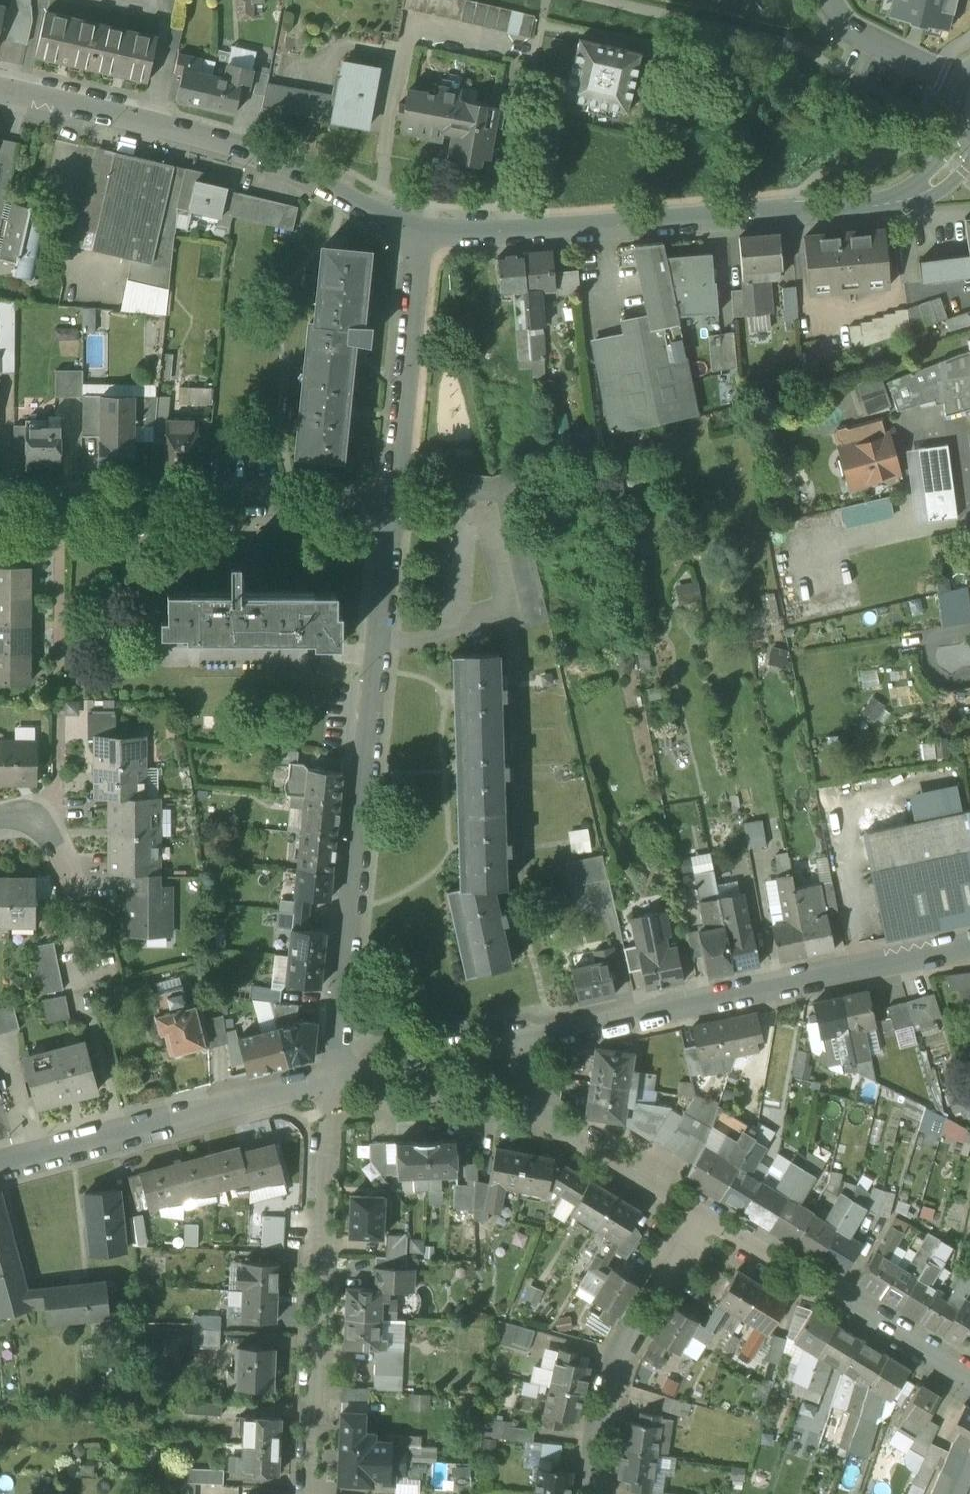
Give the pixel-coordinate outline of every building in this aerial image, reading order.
[(252,0),(236,0),(237,19),(253,19),(252,0)] [(460,23),(466,0),(465,0),(405,0),(402,9),(460,23)] [(535,16),(466,0),(460,23),(530,39),(535,16)] [(887,16),(908,21),(908,23),(926,28),(927,26),(948,31),(952,13),(953,13),(956,0),(891,0),(887,16)] [(15,41),(27,44),(32,21),(31,7),(12,3),(11,9),(7,27),(18,29),(15,41)] [(5,8),(1,25),(7,27),(11,9),(5,8)] [(37,56),(148,81),(157,38),(46,13),(37,56)] [(7,27),(1,25),(0,30),(0,37),(15,41),(18,29),(7,27)] [(168,47),(178,49),(183,29),(173,26),(168,47)] [(619,112),(627,114),(642,53),(579,39),(565,99),(574,101),(619,112)] [(213,75),(225,77),(228,65),(230,53),(216,50),(215,62),(213,75)] [(254,58),(230,53),(228,65),(252,70),(254,58)] [(174,72),(182,73),(183,68),(200,72),(202,59),(178,54),(174,72)] [(215,62),(202,59),(200,72),(213,75),(215,62)] [(342,61),(336,97),(332,119),(331,121),(367,128),(378,68),(342,61)] [(228,65),(225,77),(241,81),(240,87),(248,88),(252,70),(228,65)] [(213,75),(200,72),(183,68),(182,73),(176,101),(206,107),(213,75)] [(252,93),(264,96),(265,88),(268,74),(257,72),(252,93)] [(234,114),(240,87),(241,81),(225,77),(213,75),(206,107),(234,114)] [(270,89),(265,88),(264,96),(262,106),(306,114),(310,92),(271,85),(270,89)] [(448,162),(479,167),(480,158),(488,160),(497,108),(459,101),(461,91),(438,87),(437,96),(407,91),(404,105),(399,104),(397,116),(402,117),(400,130),(423,134),(422,138),(442,141),(444,132),(453,134),(448,162)] [(323,95),(310,92),(306,114),(319,117),(323,95)] [(319,117),(332,119),(336,97),(323,95),(319,117)] [(619,112),(574,101),(572,107),(617,118),(619,112)] [(7,200),(20,144),(0,140),(0,198),(7,200)] [(93,250),(115,153),(95,148),(73,246),(93,250)] [(131,259),(171,268),(175,234),(177,207),(186,169),(115,153),(93,250),(131,259)] [(177,207),(220,217),(221,213),(226,191),(200,185),(203,172),(186,169),(177,207)] [(221,213),(233,216),(238,194),(226,191),(221,213)] [(298,208),(238,194),(233,216),(293,231),(298,208)] [(34,279),(47,225),(28,221),(29,217),(32,206),(29,205),(29,207),(12,203),(8,221),(2,219),(0,229),(0,237),(4,238),(0,254),(17,258),(13,275),(16,275),(16,273),(32,277),(32,279),(34,279)] [(828,285),(829,294),(830,294),(830,288),(840,287),(841,290),(857,289),(857,286),(868,285),(868,290),(870,290),(869,282),(888,281),(888,286),(890,286),(885,230),(804,237),(809,293),(810,293),(810,287),(828,285)] [(739,237),(742,272),(779,269),(782,269),(779,234),(739,237)] [(648,313),(651,329),(680,324),(678,316),(672,286),(666,257),(663,243),(634,246),(648,313)] [(323,248),(319,289),(365,293),(369,254),(369,252),(323,248)] [(711,253),(666,257),(672,286),(716,283),(715,281),(714,282),(711,253)] [(523,256),(526,292),(539,291),(551,290),(550,274),(548,254),(523,256)] [(499,294),(500,294),(512,293),(526,292),(523,256),(496,258),(499,294)] [(923,283),(969,277),(969,265),(969,257),(920,263),(923,283)] [(127,280),(169,289),(171,268),(131,259),(127,280)] [(780,278),(779,269),(742,272),(743,281),(744,289),(746,316),(750,315),(752,330),(770,329),(768,314),(770,313),(770,303),(772,303),(770,279),(780,278)] [(556,290),(557,296),(580,294),(578,271),(555,273),(556,290)] [(169,289),(127,280),(121,311),(166,315),(169,289)] [(716,283),(672,286),(678,316),(718,313),(716,283)] [(782,288),(784,312),(797,311),(798,311),(796,286),(782,288)] [(361,328),(365,293),(319,289),(316,323),(310,323),(306,362),(351,367),(354,341),(367,342),(369,329),(361,328)] [(733,317),(746,316),(744,289),(731,291),(733,317)] [(542,327),(539,291),(526,292),(529,328),(537,328),(542,327)] [(526,292),(512,293),(512,301),(515,329),(529,328),(526,292)] [(501,302),(512,301),(512,293),(500,294),(501,302)] [(2,374),(15,374),(15,362),(15,302),(0,300),(0,377),(2,374)] [(938,300),(908,310),(911,332),(945,321),(938,300)] [(910,332),(911,332),(908,310),(908,309),(894,311),(895,313),(883,315),(883,317),(871,319),(872,322),(859,323),(860,326),(849,327),(852,351),(910,332)] [(797,311),(784,312),(783,312),(784,321),(798,319),(797,311)] [(596,358),(596,361),(611,432),(698,414),(680,324),(651,329),(648,313),(621,319),(625,335),(596,340),(599,356),(598,356),(596,358)] [(969,326),(969,318),(968,313),(945,321),(948,331),(969,326)] [(537,328),(529,328),(515,329),(517,360),(532,359),(540,358),(537,328)] [(734,332),(708,336),(711,372),(737,368),(734,332)] [(941,380),(969,376),(969,354),(939,364),(941,380)] [(344,436),(351,367),(306,362),(296,454),(341,459),(342,454),(344,454),(346,436),(344,436)] [(936,405),(944,404),(941,380),(939,364),(887,382),(897,412),(934,400),(936,405)] [(56,397),(82,397),(82,370),(56,370),(56,397)] [(941,380),(944,404),(945,416),(969,409),(969,376),(941,380)] [(861,388),(867,407),(887,400),(881,381),(861,388)] [(84,384),(84,398),(101,398),(133,398),(156,398),(156,384),(84,384)] [(187,405),(212,405),(213,390),(188,389),(187,405)] [(170,397),(158,398),(156,421),(166,421),(168,421),(170,397)] [(84,436),(101,437),(101,398),(84,398),(84,436)] [(100,471),(133,471),(133,444),(133,426),(133,398),(101,398),(101,437),(101,438),(100,438),(100,471)] [(133,398),(133,426),(156,426),(156,421),(158,398),(156,398),(133,398)] [(840,443),(842,449),(886,436),(881,420),(848,429),(845,427),(837,429),(835,433),(837,441),(840,443)] [(166,421),(156,421),(156,426),(154,444),(165,445),(166,421)] [(165,471),(197,471),(198,421),(168,421),(166,421),(165,445),(165,471)] [(14,455),(27,455),(27,422),(15,422),(14,455)] [(27,462),(61,462),(61,427),(41,427),(41,422),(27,422),(27,455),(27,462)] [(154,444),(156,426),(133,426),(133,444),(154,444)] [(888,436),(886,436),(842,449),(849,474),(847,478),(850,486),(854,488),(862,485),(864,482),(898,473),(888,436)] [(918,449),(928,522),(956,518),(947,445),(918,449)] [(876,500),(881,518),(894,515),(889,497),(876,500)] [(876,500),(854,505),(858,524),(845,527),(846,529),(894,517),(894,515),(881,518),(876,500)] [(841,508),(845,527),(858,524),(854,505),(841,508)] [(13,545),(1,545),(1,568),(13,568),(13,545)] [(20,545),(13,545),(13,568),(26,568),(26,545),(20,545)] [(232,563),(232,592),(243,592),(243,574),(240,574),(240,563),(232,563)] [(30,597),(30,568),(26,568),(13,568),(1,568),(0,568),(0,597),(30,597)] [(942,626),(969,622),(969,609),(966,587),(938,593),(942,626)] [(337,592),(243,592),(232,592),(189,592),(189,591),(168,591),(168,633),(187,633),(187,638),(314,638),(314,644),(341,644),(341,627),(337,627),(337,592)] [(0,597),(0,625),(29,626),(30,597),(0,597)] [(29,626),(0,625),(0,654),(29,654),(29,626)] [(29,654),(0,654),(0,683),(29,683),(29,654)] [(459,655),(461,733),(500,732),(499,698),(504,698),(504,687),(499,687),(498,654),(459,655)] [(88,739),(96,739),(96,738),(116,738),(116,714),(88,714),(88,739)] [(501,764),(500,732),(461,733),(463,810),(502,809),(501,775),(506,775),(506,764),(501,764)] [(96,739),(96,768),(145,769),(145,738),(116,738),(96,738),(96,739)] [(36,784),(36,744),(0,744),(0,783),(16,784),(16,782),(34,782),(34,784),(36,784)] [(271,762),(290,764),(290,763),(297,764),(299,753),(272,750),(271,762)] [(287,795),(305,797),(308,769),(303,764),(297,764),(290,763),(290,764),(288,778),(287,780),(285,784),(284,788),(286,792),(287,794),(287,795)] [(145,798),(145,769),(96,768),(97,799),(110,799),(145,799),(145,798)] [(305,797),(339,801),(342,773),(308,769),(305,797)] [(913,822),(956,813),(950,785),(907,794),(913,822)] [(305,797),(302,833),(336,837),(339,801),(305,797)] [(110,874),(126,874),(159,874),(159,798),(145,798),(145,799),(110,799),(110,874)] [(503,842),(502,809),(463,810),(465,888),(493,887),(504,887),(503,853),(508,852),(508,842),(503,842)] [(887,938),(969,921),(969,836),(966,810),(956,813),(913,822),(864,832),(887,938)] [(745,826),(748,849),(765,847),(763,824),(745,826)] [(567,830),(570,853),(591,849),(587,826),(567,830)] [(302,833),(298,869),(332,872),(336,837),(302,833)] [(775,856),(779,878),(792,875),(788,854),(775,856)] [(602,856),(590,859),(595,882),(608,879),(602,856)] [(570,887),(595,882),(590,859),(565,864),(570,887)] [(329,901),(332,872),(298,869),(295,897),(311,899),(329,901)] [(693,874),(698,902),(718,898),(717,897),(715,885),(712,870),(693,874)] [(159,888),(159,874),(126,874),(126,935),(170,935),(171,888),(159,888)] [(794,890),(792,875),(779,878),(776,878),(783,924),(800,920),(794,890)] [(9,924),(9,879),(0,879),(0,924),(9,924)] [(36,880),(9,879),(9,924),(36,924),(36,880)] [(715,885),(717,897),(740,893),(737,880),(715,885)] [(818,886),(824,916),(826,915),(837,913),(832,883),(818,886)] [(794,890),(800,920),(824,916),(818,886),(818,885),(794,890)] [(499,915),(493,887),(465,888),(457,888),(452,890),(464,948),(459,949),(465,976),(510,966),(501,925),(505,924),(503,914),(499,915)] [(740,892),(740,893),(717,897),(718,898),(725,935),(751,930),(745,902),(742,903),(740,892)] [(295,897),(294,913),(309,914),(311,899),(295,897)] [(707,976),(733,971),(725,935),(718,898),(698,902),(704,930),(697,931),(703,957),(707,976)] [(307,930),(309,914),(294,913),(280,911),(278,928),(292,929),(307,930)] [(646,989),(655,987),(648,952),(668,947),(665,936),(670,935),(665,911),(630,918),(636,946),(641,969),(646,989)] [(826,915),(824,916),(800,920),(807,955),(833,949),(826,915)] [(778,961),(807,955),(800,920),(783,924),(771,926),(778,961)] [(292,929),(289,956),(323,960),(326,932),(307,930),(292,929)] [(752,930),(751,930),(725,935),(733,971),(760,965),(752,930)] [(687,933),(692,959),(703,957),(697,931),(687,933)] [(30,947),(33,959),(56,955),(54,943),(30,947)] [(624,948),(629,972),(641,969),(636,946),(624,948)] [(676,946),(668,947),(648,952),(655,987),(683,981),(676,946)] [(593,951),(596,964),(607,962),(607,964),(615,962),(611,947),(593,951)] [(33,959),(35,971),(59,966),(56,955),(33,959)] [(320,988),(323,960),(289,956),(286,984),(320,988)] [(615,994),(607,964),(607,962),(596,964),(569,970),(577,1003),(582,1001),(582,1002),(595,1000),(595,999),(615,994)] [(35,971),(37,983),(61,978),(59,966),(35,971)] [(960,1004),(969,1003),(969,972),(947,975),(949,991),(958,990),(960,1004)] [(63,990),(61,978),(37,983),(40,995),(63,990)] [(172,1056),(176,1058),(181,1056),(184,1053),(184,1051),(206,1044),(207,1044),(201,1021),(206,1019),(202,1006),(197,1008),(196,1003),(187,1006),(182,987),(153,995),(150,1000),(151,1005),(156,1008),(157,1012),(154,1017),(156,1022),(158,1023),(161,1034),(166,1032),(171,1054),(172,1054),(172,1056)] [(257,1001),(271,1002),(281,1003),(282,993),(252,988),(250,999),(255,1000),(257,1001)] [(841,997),(848,1032),(862,1029),(874,1026),(867,991),(841,997)] [(929,995),(906,1002),(913,1025),(937,1017),(929,995)] [(42,1001),(47,1024),(70,1019),(66,996),(42,1001)] [(855,1060),(851,1044),(848,1032),(841,997),(841,996),(814,1001),(822,1037),(824,1048),(817,1059),(828,1066),(841,1063),(855,1061),(855,1060)] [(255,1000),(263,1032),(277,1028),(271,1002),(257,1001),(255,1000)] [(300,1005),(281,1003),(271,1002),(277,1028),(298,1022),(300,1005)] [(894,1030),(913,1025),(906,1002),(887,1007),(894,1030)] [(0,1010),(0,1035),(19,1030),(13,1007),(0,1010)] [(757,1014),(729,1020),(736,1055),(758,1050),(755,1038),(758,1038),(759,1036),(760,1035),(760,1033),(757,1014)] [(206,1044),(207,1048),(227,1044),(225,1031),(223,1015),(206,1019),(201,1021),(207,1044),(206,1044)] [(735,1056),(736,1055),(729,1020),(692,1027),(692,1028),(695,1046),(699,1063),(700,1062),(735,1056)] [(277,1028),(287,1064),(312,1058),(313,1058),(316,1022),(303,1021),(298,1022),(277,1028)] [(874,1026),(862,1029),(865,1041),(868,1054),(879,1052),(874,1026)] [(244,1063),(248,1075),(287,1064),(277,1028),(263,1032),(247,1036),(238,1038),(244,1063)] [(244,1063),(238,1038),(235,1029),(225,1031),(227,1044),(230,1067),(244,1063)] [(851,1044),(865,1041),(862,1029),(848,1032),(851,1044)] [(851,1044),(855,1060),(868,1058),(868,1054),(865,1041),(851,1044)] [(23,1060),(35,1106),(64,1099),(64,1100),(76,1097),(76,1096),(98,1090),(86,1043),(23,1060)] [(684,1048),(690,1075),(702,1073),(700,1062),(699,1063),(695,1046),(684,1048)] [(596,1083),(628,1087),(630,1071),(633,1053),(596,1048),(593,1068),(598,1068),(596,1083)] [(841,1063),(842,1072),(857,1072),(855,1061),(841,1063)] [(587,1116),(623,1121),(626,1104),(628,1087),(596,1083),(594,1099),(589,1098),(587,1116)] [(682,1117),(677,1126),(706,1142),(719,1103),(718,1103),(693,1099),(682,1117)] [(667,1108),(631,1103),(631,1104),(626,1104),(623,1121),(649,1138),(667,1108)] [(664,1146),(677,1126),(682,1117),(667,1108),(649,1138),(664,1146)] [(952,1136),(950,1152),(960,1154),(964,1119),(920,1114),(918,1132),(952,1136)] [(755,1140),(765,1146),(774,1132),(764,1126),(757,1122),(756,1130),(755,1140)] [(693,1164),(706,1142),(677,1126),(664,1146),(693,1164)] [(748,1126),(744,1133),(755,1140),(756,1130),(748,1126)] [(738,1168),(755,1140),(744,1133),(727,1161),(738,1168)] [(439,1141),(426,1141),(428,1190),(442,1190),(441,1175),(458,1174),(456,1140),(439,1140),(439,1141)] [(755,1140),(738,1168),(748,1174),(765,1146),(755,1140)] [(414,1191),(428,1190),(426,1141),(413,1142),(413,1141),(396,1142),(397,1176),(413,1176),(414,1191)] [(369,1160),(383,1177),(397,1176),(396,1142),(369,1143),(369,1160)] [(685,1177),(696,1184),(714,1154),(716,1154),(718,1149),(706,1142),(693,1164),(685,1177)] [(275,1144),(241,1153),(249,1180),(250,1186),(284,1177),(275,1144)] [(240,1147),(206,1156),(215,1189),(249,1180),(241,1153),(240,1147)] [(488,1184),(489,1185),(505,1187),(518,1190),(518,1189),(525,1153),(525,1152),(496,1147),(489,1183),(488,1184)] [(546,1195),(548,1187),(553,1159),(553,1158),(525,1153),(518,1189),(546,1195)] [(719,1198),(738,1168),(727,1161),(716,1154),(714,1154),(696,1184),(719,1198)] [(819,1168),(805,1159),(797,1154),(792,1162),(803,1169),(814,1176),(819,1168)] [(206,1156),(173,1165),(182,1198),(215,1189),(206,1156)] [(574,1172),(553,1159),(548,1187),(560,1195),(574,1172)] [(792,1162),(775,1191),(786,1198),(803,1169),(792,1162)] [(466,1165),(467,1179),(476,1179),(476,1164),(466,1165)] [(149,1207),(182,1198),(173,1165),(140,1174),(149,1207)] [(761,1182),(748,1174),(738,1168),(719,1198),(720,1198),(742,1212),(761,1182)] [(803,1169),(786,1198),(797,1204),(814,1176),(803,1169)] [(560,1195),(575,1204),(590,1181),(574,1172),(560,1195)] [(842,1193),(845,1182),(841,1181),(842,1176),(830,1173),(829,1177),(827,1184),(828,1184),(825,1189),(839,1197),(842,1193)] [(128,1177),(136,1210),(149,1207),(140,1174),(128,1177)] [(474,1185),(474,1187),(474,1207),(485,1209),(489,1185),(488,1184),(489,1183),(475,1180),(474,1185)] [(590,1181),(575,1204),(570,1212),(595,1227),(615,1196),(590,1181)] [(769,1228),(786,1198),(775,1191),(761,1182),(742,1212),(743,1213),(744,1213),(769,1228)] [(856,1185),(845,1182),(842,1193),(853,1200),(856,1185)] [(500,1212),(505,1187),(489,1185),(485,1209),(500,1212)] [(868,1192),(856,1185),(853,1200),(865,1207),(868,1192)] [(865,1207),(878,1212),(883,1189),(870,1185),(868,1192),(865,1207)] [(455,1208),(474,1207),(474,1187),(455,1188),(455,1208)] [(894,1191),(883,1189),(878,1212),(888,1216),(894,1191)] [(85,1193),(91,1254),(125,1250),(119,1190),(85,1193)] [(31,1307),(26,1290),(0,1191),(0,1315),(31,1307)] [(829,1214),(825,1221),(837,1229),(853,1200),(842,1193),(839,1197),(829,1214)] [(349,1236),(382,1238),(384,1197),(380,1197),(362,1196),(362,1197),(351,1196),(349,1236)] [(595,1227),(609,1236),(619,1242),(620,1243),(628,1231),(640,1211),(615,1196),(595,1227)] [(812,1214),(797,1204),(786,1198),(769,1228),(769,1229),(794,1244),(812,1214)] [(853,1200),(837,1229),(848,1235),(863,1210),(865,1207),(853,1200)] [(821,1210),(817,1217),(825,1221),(829,1214),(821,1210)] [(819,1259),(837,1229),(825,1221),(817,1217),(812,1214),(794,1244),(819,1259)] [(263,1247),(283,1248),(284,1217),(264,1216),(263,1247)] [(891,1225),(903,1232),(907,1226),(895,1219),(891,1225)] [(891,1225),(875,1251),(887,1259),(903,1232),(891,1225)] [(861,1243),(848,1235),(837,1229),(819,1259),(843,1274),(861,1243)] [(614,1252),(624,1258),(637,1237),(628,1231),(620,1243),(619,1242),(614,1251),(614,1252)] [(386,1236),(386,1257),(406,1258),(407,1237),(386,1236)] [(595,1259),(594,1259),(605,1266),(605,1265),(614,1251),(619,1242),(609,1236),(595,1259)] [(409,1252),(423,1251),(423,1239),(408,1239),(409,1252)] [(926,1240),(907,1271),(918,1277),(936,1246),(926,1240)] [(936,1246),(918,1277),(928,1284),(947,1252),(936,1246)] [(898,1265),(887,1259),(875,1251),(857,1282),(880,1296),(898,1265)] [(406,1270),(406,1258),(386,1257),(376,1257),(376,1269),(406,1270)] [(589,1269),(606,1280),(612,1269),(605,1265),(605,1266),(594,1259),(589,1269)] [(244,1262),(243,1291),(277,1293),(278,1264),(244,1262)] [(899,1308),(918,1277),(907,1271),(898,1265),(880,1296),(899,1308)] [(381,1319),(396,1321),(396,1301),(389,1301),(389,1291),(412,1292),(413,1270),(406,1270),(376,1269),(375,1289),(382,1290),(381,1319)] [(578,1286),(595,1296),(606,1280),(589,1269),(578,1286)] [(593,1300),(606,1308),(617,1315),(618,1316),(638,1284),(612,1269),(606,1280),(595,1296),(593,1300)] [(717,1302),(718,1303),(728,1309),(742,1317),(761,1286),(737,1270),(717,1302)] [(951,1287),(954,1289),(964,1273),(959,1270),(955,1276),(957,1277),(951,1287)] [(950,1304),(957,1308),(963,1297),(969,1287),(969,1277),(964,1273),(954,1289),(948,1298),(951,1301),(950,1304)] [(937,1289),(928,1284),(918,1277),(899,1308),(919,1320),(937,1289)] [(105,1282),(26,1290),(31,1307),(46,1306),(48,1322),(109,1316),(105,1282)] [(742,1317),(756,1326),(766,1332),(767,1333),(786,1301),(761,1286),(742,1317)] [(347,1288),(345,1318),(381,1319),(382,1290),(375,1289),(347,1288)] [(941,1333),(957,1308),(950,1304),(940,1298),(943,1293),(937,1289),(919,1320),(941,1333)] [(228,1306),(242,1307),(243,1291),(229,1290),(228,1306)] [(277,1293),(243,1291),(242,1307),(242,1320),(275,1321),(277,1293)] [(969,1333),(969,1301),(963,1297),(957,1308),(941,1333),(958,1344),(966,1331),(969,1333)] [(714,1333),(728,1309),(718,1303),(712,1312),(704,1326),(703,1327),(714,1333)] [(697,1360),(708,1343),(691,1332),(697,1322),(698,1321),(672,1305),(653,1337),(654,1337),(666,1344),(679,1352),(680,1350),(697,1360)] [(789,1339),(793,1341),(812,1311),(796,1305),(787,1336),(789,1338),(789,1339)] [(611,1325),(617,1315),(606,1308),(600,1318),(611,1325)] [(790,1361),(798,1364),(804,1347),(817,1355),(836,1325),(812,1311),(793,1341),(789,1339),(789,1338),(787,1336),(786,1340),(782,1352),(792,1356),(790,1361)] [(583,1324),(604,1337),(611,1325),(600,1318),(591,1313),(583,1324)] [(195,1315),(194,1328),(221,1330),(221,1317),(195,1315)] [(380,1338),(381,1319),(345,1318),(344,1347),(375,1349),(386,1349),(386,1338),(380,1338)] [(708,1343),(714,1333),(703,1327),(704,1326),(697,1322),(691,1332),(708,1343)] [(504,1344),(527,1350),(532,1330),(510,1324),(504,1344)] [(859,1340),(836,1325),(817,1355),(807,1387),(821,1394),(831,1364),(843,1371),(861,1340),(860,1340),(859,1340)] [(753,1354),(766,1332),(756,1326),(741,1350),(751,1356),(753,1354)] [(220,1348),(221,1330),(194,1328),(193,1347),(220,1348)] [(753,1354),(779,1364),(782,1352),(786,1340),(767,1333),(766,1332),(753,1354)] [(659,1355),(666,1344),(654,1337),(647,1348),(648,1348),(659,1355)] [(861,1340),(843,1371),(845,1372),(869,1387),(887,1356),(861,1340)] [(227,1387),(273,1389),(275,1349),(237,1347),(236,1371),(228,1371),(227,1387)] [(807,1387),(817,1355),(804,1347),(798,1364),(792,1380),(796,1382),(807,1387)] [(642,1358),(661,1370),(667,1359),(659,1355),(648,1348),(642,1358)] [(374,1390),(402,1391),(404,1350),(386,1349),(375,1349),(374,1390)] [(559,1350),(557,1360),(577,1364),(579,1354),(559,1350)] [(887,1356),(869,1387),(881,1394),(890,1400),(904,1379),(910,1370),(888,1356),(887,1356)] [(589,1367),(577,1364),(557,1360),(556,1360),(550,1387),(583,1395),(589,1367)] [(869,1387),(845,1372),(843,1376),(841,1375),(831,1405),(851,1413),(859,1416),(869,1387)] [(909,1381),(904,1379),(890,1400),(881,1394),(874,1422),(877,1422),(890,1414),(894,1403),(909,1381)] [(818,1403),(821,1394),(807,1387),(796,1382),(792,1393),(802,1397),(818,1403)] [(903,1413),(906,1415),(922,1425),(926,1418),(939,1398),(919,1386),(903,1413)] [(544,1414),(544,1415),(564,1419),(577,1422),(583,1395),(550,1387),(544,1414)] [(874,1422),(881,1394),(869,1387),(859,1416),(873,1422),(874,1422)] [(341,1401),(367,1403),(368,1390),(342,1388),(341,1401)] [(409,1409),(427,1410),(428,1392),(410,1391),(409,1409)] [(662,1408),(685,1414),(689,1403),(673,1399),(666,1397),(662,1408)] [(184,1414),(220,1415),(220,1402),(185,1401),(184,1414)] [(967,1447),(969,1442),(969,1408),(964,1404),(945,1435),(953,1439),(967,1447)] [(341,1412),(340,1431),(364,1433),(365,1413),(341,1412)] [(640,1413),(639,1423),(659,1426),(660,1416),(640,1413)] [(840,1447),(848,1450),(859,1416),(851,1413),(840,1447)] [(894,1425),(898,1428),(906,1415),(903,1413),(894,1425)] [(562,1429),(564,1419),(544,1415),(542,1425),(562,1429)] [(915,1438),(922,1425),(906,1415),(898,1428),(915,1438)] [(244,1432),(244,1444),(279,1446),(281,1417),(267,1417),(267,1416),(259,1416),(245,1416),(240,1416),(239,1432),(244,1432)] [(873,1422),(859,1416),(848,1450),(867,1458),(877,1422),(874,1422),(873,1422)] [(915,1438),(929,1447),(931,1443),(939,1426),(926,1418),(922,1425),(915,1438)] [(492,1438),(511,1440),(512,1427),(507,1427),(508,1420),(494,1419),(492,1438)] [(660,1426),(659,1426),(639,1423),(626,1422),(622,1449),(656,1454),(660,1426)] [(511,1440),(532,1442),(533,1430),(512,1427),(511,1440)] [(375,1433),(364,1433),(340,1431),(338,1458),(391,1460),(392,1446),(397,1446),(397,1436),(385,1435),(384,1441),(375,1440),(375,1433)] [(911,1470),(917,1473),(928,1448),(929,1447),(915,1438),(905,1452),(905,1462),(911,1470)] [(967,1447),(953,1439),(948,1451),(940,1470),(930,1493),(949,1493),(967,1447)] [(540,1459),(560,1461),(562,1445),(541,1443),(540,1459)] [(929,1447),(928,1448),(940,1454),(934,1468),(940,1470),(948,1451),(931,1443),(929,1447)] [(278,1475),(279,1446),(244,1444),(243,1457),(238,1456),(237,1472),(242,1473),(256,1474),(264,1475),(264,1474),(278,1475)] [(392,1446),(391,1460),(390,1474),(396,1474),(405,1475),(406,1461),(406,1447),(397,1446),(392,1446)] [(967,1447),(949,1493),(965,1493),(969,1481),(969,1449),(967,1447)] [(924,1489),(934,1468),(940,1454),(928,1448),(917,1473),(912,1483),(924,1489)] [(618,1477),(631,1479),(651,1482),(652,1482),(656,1454),(622,1449),(618,1477)] [(390,1474),(391,1460),(338,1458),(337,1484),(373,1486),(373,1478),(383,1479),(382,1484),(395,1485),(396,1474),(390,1474)] [(540,1459),(539,1469),(559,1471),(560,1461),(540,1459)] [(447,1487),(446,1461),(432,1462),(434,1488),(447,1487)] [(469,1483),(469,1466),(451,1465),(450,1482),(469,1483)] [(184,1468),(184,1483),(196,1483),(222,1484),(223,1470),(184,1468)] [(559,1471),(539,1469),(538,1469),(535,1493),(570,1493),(572,1472),(559,1471)] [(12,1473),(0,1474),(0,1493),(13,1493),(12,1473)] [(649,1492),(651,1482),(631,1479),(629,1489),(649,1492)] [(196,1483),(184,1483),(172,1482),(171,1493),(195,1493),(196,1483)] [(924,1489),(912,1483),(908,1493),(922,1493),(924,1489)]
